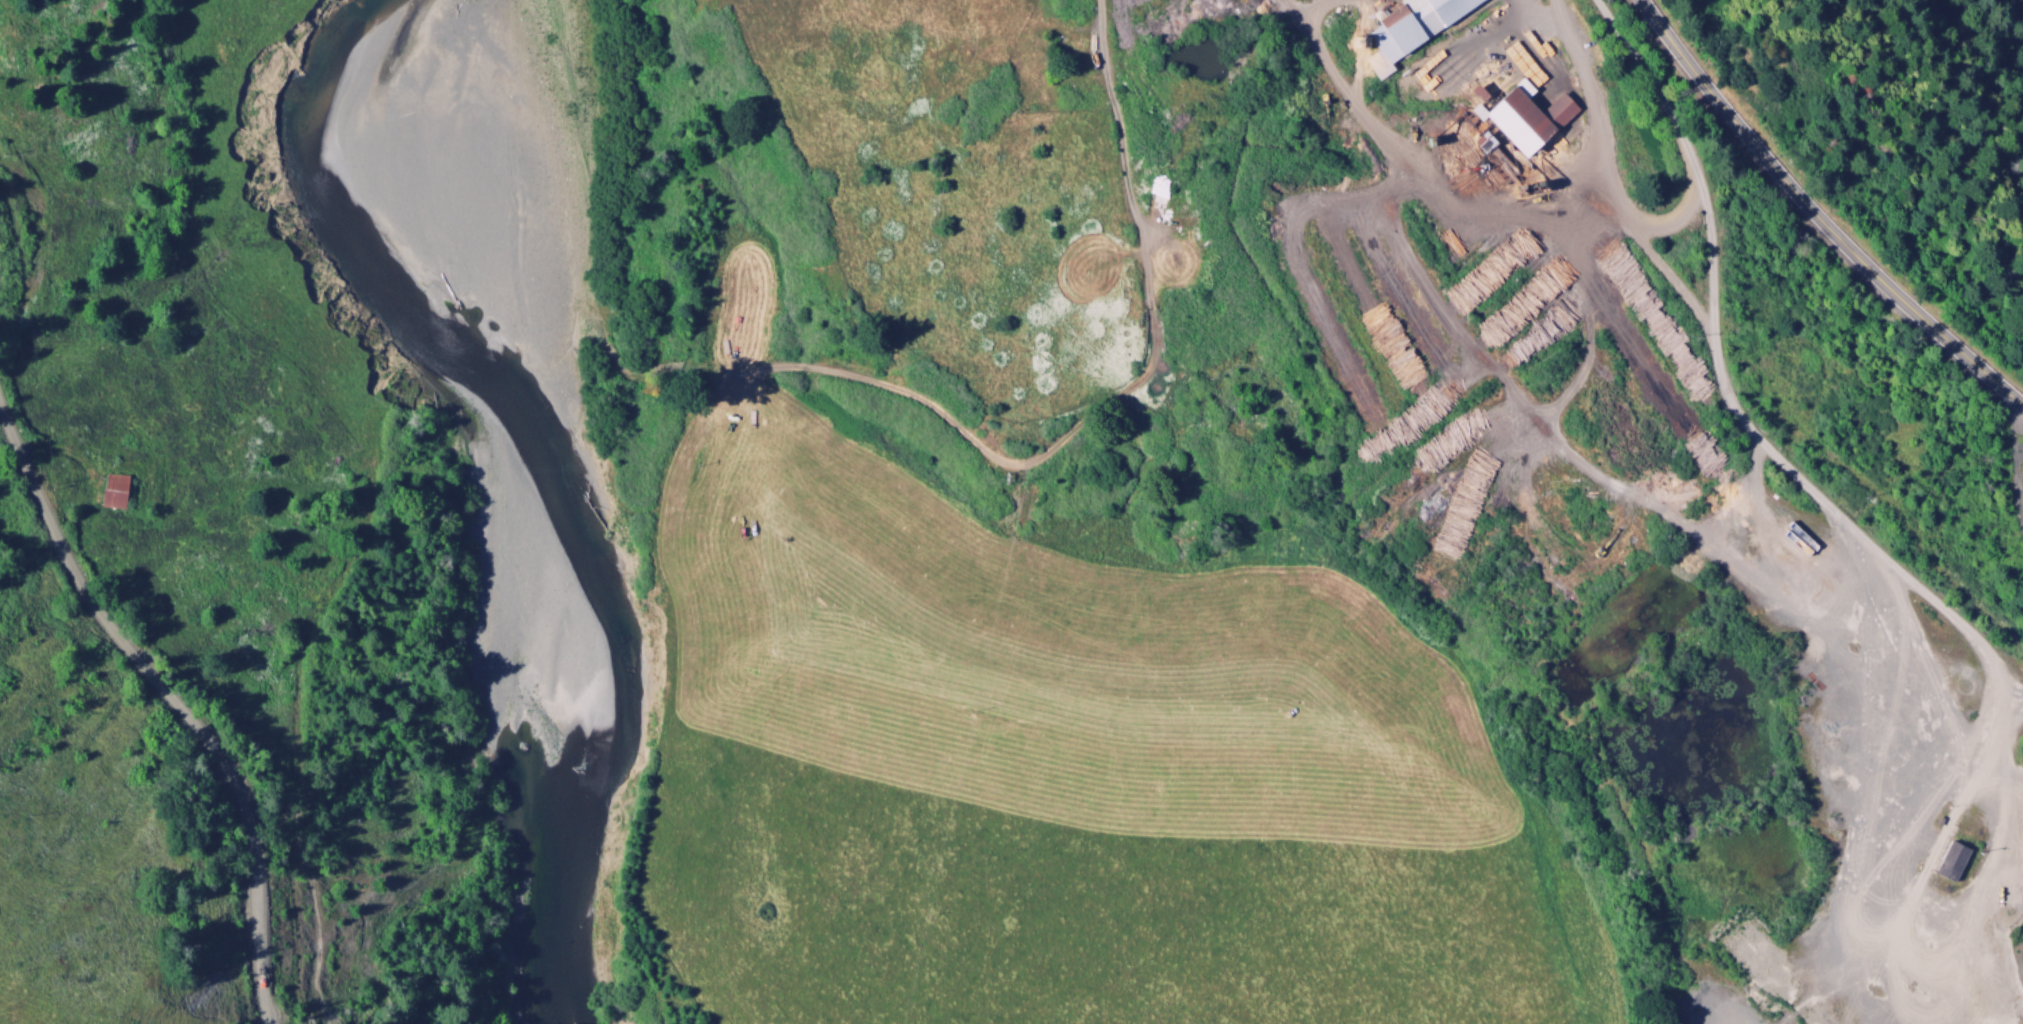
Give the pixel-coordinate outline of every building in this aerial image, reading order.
[(1368,20),(1373,27),(1361,34),(1372,52),(1360,60),(1374,83),(1390,72),(1385,63),(1486,0),(1400,0),(1368,20)] [(1575,113),(1560,94),(1533,115),(1521,100),(1530,93),(1518,77),(1485,103),(1471,85),(1463,91),(1473,104),(1464,111),(1473,123),(1482,117),(1515,160),(1575,113)] [(128,476),(104,475),(103,509),(128,509),(128,476)] [(1952,884),(1966,850),(1944,840),(1930,874),(1952,884)]
